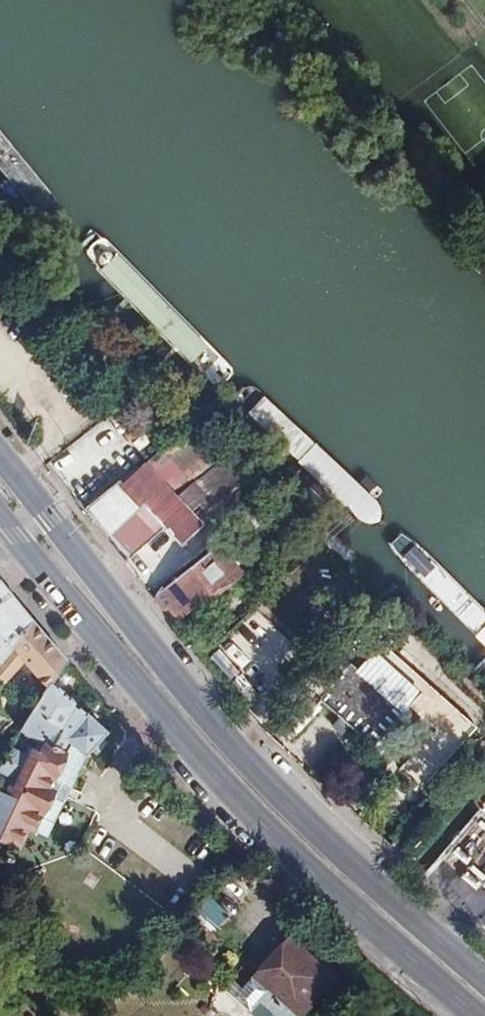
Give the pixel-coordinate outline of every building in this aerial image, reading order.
[(145,464),(177,497),(223,458),(194,424),(145,464)] [(217,509),(247,485),(224,457),(223,458),(177,497),(199,520),(217,509)] [(87,511),(128,558),(164,528),(181,546),(204,525),(199,520),(177,497),(145,464),(87,511)] [(219,545),(153,598),(164,611),(168,608),(175,616),(205,595),(208,598),(243,573),(237,566),(239,563),(240,560),(240,556),(238,553),(235,550),(231,550),(228,550),(225,552),(219,545)] [(1,633),(0,634),(0,658),(32,619),(0,580),(0,632),(1,633)] [(25,662),(34,674),(48,684),(50,682),(66,661),(32,619),(0,658),(0,689),(25,662)] [(371,642),(359,632),(340,655),(349,663),(351,665),(371,642)] [(356,730),(373,745),(401,712),(451,754),(475,727),(382,644),(386,639),(379,633),(371,642),(351,665),(349,663),(345,667),(334,659),(304,695),(315,705),(320,699),(337,714),(356,730)] [(59,691),(76,673),(66,661),(50,682),(59,691)] [(59,691),(50,682),(48,684),(31,711),(67,731),(86,716),(59,691)] [(314,713),(304,705),(295,716),(290,712),(277,727),(291,740),(314,713)] [(11,721),(0,708),(0,732),(11,721)] [(0,770),(0,841),(17,848),(26,828),(47,837),(86,756),(106,734),(86,716),(67,731),(31,711),(18,731),(0,770)] [(356,730),(337,714),(331,721),(349,737),(356,730)] [(484,849),(484,790),(454,826),(483,851),(484,849)] [(209,898),(194,913),(213,932),(228,916),(209,898)] [(338,978),(314,958),(307,966),(280,943),(258,969),(271,980),(267,984),(285,1001),(282,1005),(295,1015),(304,1015),(338,978)]
